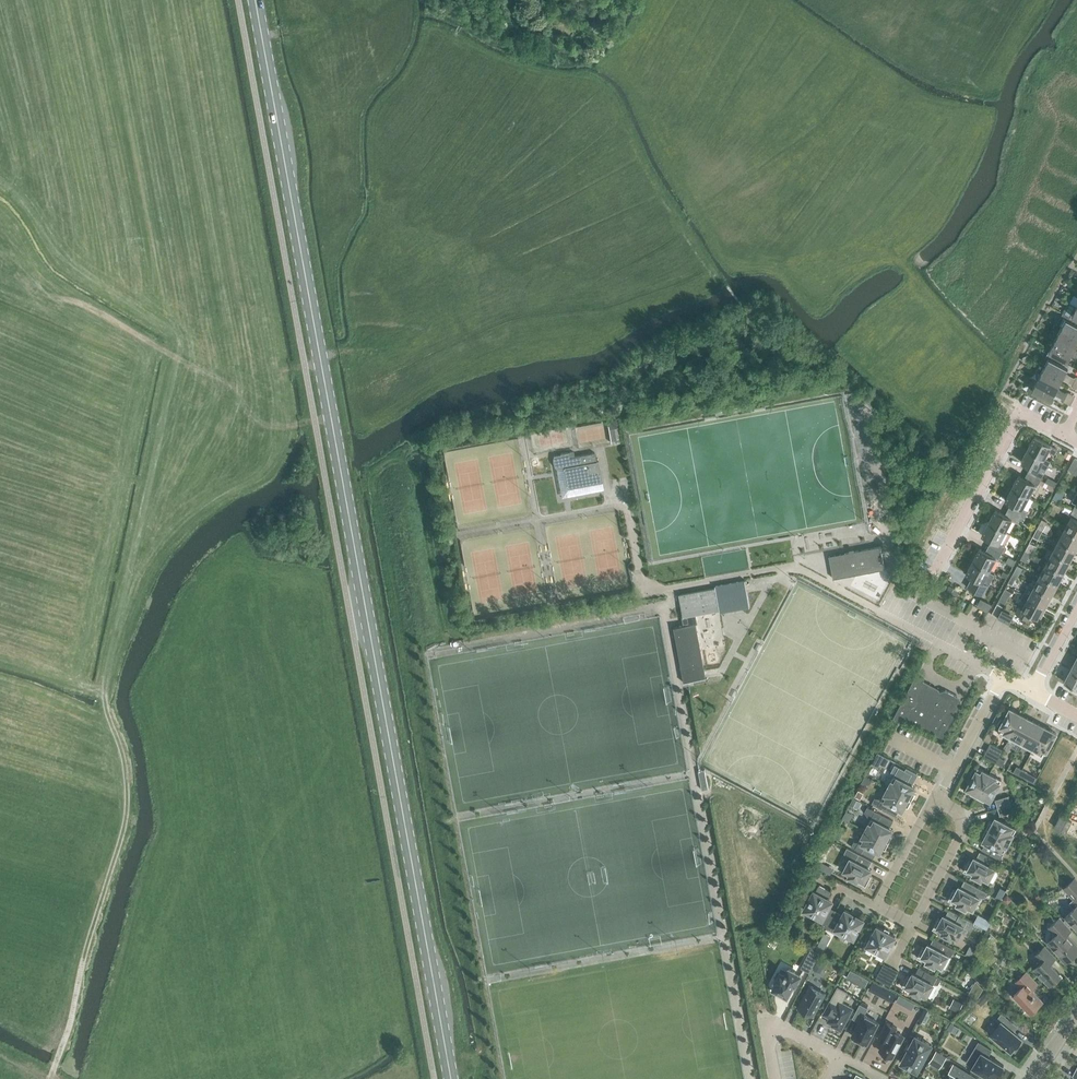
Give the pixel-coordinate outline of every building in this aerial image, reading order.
[(1058,325),(1062,327),(1076,335),(1076,320),(1071,317),(1064,313),(1064,314),(1058,325)] [(1058,334),(1076,344),(1076,335),(1062,327),(1058,334)] [(1054,342),(1076,354),(1076,350),(1075,349),(1076,345),(1076,344),(1058,334),(1054,342)] [(1048,353),(1054,356),(1065,362),(1067,363),(1069,360),(1071,355),(1076,358),(1076,354),(1054,342),(1049,350),(1048,353)] [(1049,358),(1045,365),(1073,380),(1074,377),(1066,373),(1070,365),(1067,363),(1065,362),(1054,356),(1048,353),(1046,356),(1049,358)] [(1045,365),(1041,373),(1060,384),(1063,379),(1071,383),(1073,380),(1045,365)] [(1041,373),(1037,381),(1064,395),(1066,392),(1058,388),(1060,384),(1041,373)] [(1024,387),(1023,388),(1028,390),(1050,402),(1052,403),(1053,400),(1052,399),(1055,394),(1063,398),(1064,395),(1037,381),(1034,379),(1030,386),(1029,385),(1024,387)] [(615,419),(607,420),(609,428),(611,440),(617,439),(615,427),(616,426),(615,419)] [(1045,457),(1049,450),(1055,454),(1057,448),(1051,445),(1035,436),(1029,448),(1045,457)] [(1022,461),(1031,466),(1028,472),(1041,479),(1044,473),(1051,461),(1045,458),(1045,457),(1029,448),(1022,461)] [(552,458),(552,460),(552,461),(553,462),(553,463),(553,465),(554,466),(554,467),(555,468),(556,469),(562,468),(564,467),(568,488),(602,482),(598,460),(596,460),(595,452),(574,456),(573,451),(553,455),(553,456),(552,457),(552,458)] [(1075,472),(1076,467),(1076,458),(1075,457),(1069,469),(1075,472)] [(1019,474),(1012,487),(1029,496),(1035,484),(1038,485),(1041,479),(1028,472),(1025,478),(1019,474)] [(1041,486),(1054,488),(1056,479),(1043,477),(1041,486)] [(1025,510),(1022,508),(1029,496),(1012,487),(1005,500),(1011,503),(1008,509),(1022,516),(1025,518),(1028,512),(1025,510)] [(1020,519),(1022,516),(1008,509),(1005,515),(996,510),(989,522),(1006,531),(1012,519),(1018,522),(1020,519)] [(1066,527),(1076,534),(1076,510),(1073,509),(1070,514),(1072,515),(1066,527)] [(1038,527),(1043,530),(1047,522),(1042,520),(1038,527)] [(982,535),(992,540),(989,546),(1002,553),(1005,546),(999,543),(1006,531),(989,522),(982,535)] [(1043,530),(1038,527),(1033,535),(1039,538),(1043,530)] [(1076,548),(1076,534),(1066,527),(1060,539),(1076,548)] [(1053,551),(1071,560),(1076,549),(1076,548),(1060,539),(1053,551)] [(1029,543),(1025,551),(1031,554),(1035,546),(1029,543)] [(829,555),(830,562),(833,578),(885,568),(880,545),(829,555)] [(980,548),(973,560),(990,569),(996,557),(999,559),(1002,553),(989,546),(986,551),(980,548)] [(1031,554),(1025,551),(1021,559),(1026,562),(1031,554)] [(1065,572),(1071,560),(1053,551),(1047,562),(1065,572)] [(967,573),(972,576),(967,586),(984,595),(995,574),(989,571),(990,569),(973,560),(967,573)] [(1058,583),(1065,572),(1047,562),(1041,574),(1058,583)] [(1013,574),(1018,576),(1022,569),(1017,566),(1013,574)] [(1018,576),(1013,574),(1009,581),(1014,584),(1018,576)] [(1035,585),(1052,594),(1058,583),(1041,574),(1035,585)] [(684,682),(694,680),(707,678),(696,616),(750,606),(745,580),(715,585),(715,587),(679,594),(685,625),(673,627),(684,682)] [(1030,583),(1024,594),(1046,606),(1052,594),(1035,585),(1030,583)] [(955,597),(959,590),(949,585),(946,591),(955,597)] [(1010,591),(1005,588),(1003,593),(1000,598),(997,603),(1003,606),(1006,600),(1010,591)] [(1018,606),(1015,612),(1029,620),(1032,614),(1040,618),(1046,606),(1024,594),(1021,600),(1022,602),(1023,602),(1020,607),(1018,606)] [(982,597),(978,605),(990,611),(994,603),(982,597)] [(1004,609),(999,618),(1011,624),(1015,614),(1004,609)] [(1065,681),(1076,688),(1076,672),(1071,669),(1065,681)] [(903,723),(906,718),(943,737),(962,702),(955,698),(956,695),(946,690),(946,689),(937,692),(927,687),(926,684),(922,682),(924,678),(916,674),(893,717),(903,723)] [(1010,735),(1022,714),(1010,708),(1004,720),(1001,719),(998,725),(1001,726),(999,729),(1010,735)] [(1010,735),(1022,741),(1033,720),(1022,714),(1010,735)] [(1033,747),(1044,726),(1033,720),(1022,741),(1033,747)] [(1048,751),(1056,736),(1057,733),(1044,726),(1033,747),(1044,753),(1046,750),(1048,751)] [(987,749),(999,756),(1003,749),(991,743),(987,749)] [(999,756),(987,749),(984,756),(996,762),(999,756)] [(872,763),(885,769),(891,758),(878,751),(872,763)] [(999,756),(996,762),(1002,766),(1006,759),(999,756)] [(895,774),(888,787),(912,800),(916,793),(913,792),(915,787),(913,785),(919,774),(907,768),(905,770),(895,765),(893,770),(895,774)] [(1018,774),(1021,769),(1016,766),(1013,772),(1018,774)] [(977,797),(990,773),(978,767),(977,770),(974,768),(971,774),(973,776),(967,788),(972,791),(970,794),(977,797)] [(705,769),(698,770),(702,789),(708,788),(705,769)] [(1021,769),(1018,774),(1025,778),(1028,772),(1021,769)] [(984,801),(986,798),(991,801),(992,798),(1002,780),(990,773),(977,797),(984,801)] [(896,816),(900,809),(903,811),(905,806),(908,807),(912,800),(888,787),(881,799),(874,799),(872,804),(896,816)] [(996,800),(998,808),(1011,803),(1009,796),(996,800)] [(861,801),(853,797),(850,804),(857,808),(861,801)] [(1014,811),(1011,803),(998,808),(1001,815),(1014,811)] [(871,818),(865,830),(889,842),(893,835),(890,834),(893,829),(890,827),(894,821),(868,807),(865,812),(869,817),(871,818)] [(853,814),(846,811),(843,817),(849,820),(853,814)] [(1055,826),(1062,830),(1062,829),(1068,819),(1065,818),(1061,815),(1055,826)] [(990,821),(986,828),(1010,840),(1017,828),(999,819),(996,817),(993,822),(990,821)] [(1000,859),(1010,840),(986,828),(983,835),(986,836),(983,841),(986,843),(982,850),(1000,859)] [(880,853),(883,848),(886,850),(889,842),(865,830),(859,841),(854,841),(851,846),(873,858),(877,851),(880,853)] [(841,834),(835,831),(832,837),(838,840),(841,834)] [(871,869),(869,867),(872,861),(847,847),(845,852),(848,857),(850,858),(844,870),(850,873),(848,876),(866,886),(872,875),(868,873),(871,869)] [(975,857),(972,862),(969,860),(963,871),(982,880),(983,877),(989,881),(995,868),(993,867),(996,860),(981,852),(977,859),(975,857)] [(820,861),(816,867),(823,871),(826,864),(820,861)] [(959,886),(957,890),(954,889),(948,900),(966,909),(968,906),(973,909),(980,897),(985,897),(987,892),(966,881),(962,887),(959,886)] [(833,900),(828,898),(832,891),(820,884),(816,891),(814,891),(807,905),(808,905),(810,910),(809,912),(822,919),(820,923),(827,927),(836,910),(829,907),(833,900)] [(1006,890),(1000,887),(995,897),(1001,899),(1006,890)] [(1067,917),(1076,928),(1076,891),(1071,896),(1074,899),(1069,903),(1075,909),(1067,917)] [(1012,899),(1006,894),(1002,899),(1007,904),(1012,899)] [(843,914),(836,910),(827,927),(834,931),(833,932),(841,936),(843,932),(854,938),(858,931),(861,927),(860,926),(864,919),(845,909),(843,914)] [(944,915),(941,919),(938,918),(933,928),(951,938),(952,935),(958,938),(964,927),(971,930),(975,923),(950,909),(946,916),(944,915)] [(986,929),(990,922),(978,915),(974,922),(986,929)] [(1050,942),(1066,960),(1076,950),(1076,947),(1066,934),(1071,929),(1060,917),(1055,922),(1050,926),(1052,928),(1058,935),(1050,942)] [(871,938),(867,945),(886,955),(889,948),(890,948),(893,944),(892,943),(896,936),(877,926),(873,933),(870,938),(871,938)] [(928,944),(926,948),(923,947),(917,957),(935,967),(937,964),(943,967),(949,956),(951,957),(955,949),(935,938),(931,945),(928,944)] [(809,945),(815,948),(818,943),(812,940),(809,945)] [(819,942),(816,949),(822,952),(826,945),(820,941),(819,942)] [(969,946),(965,954),(971,957),(976,949),(969,946)] [(1050,985),(1061,975),(1050,963),(1056,958),(1045,946),(1035,955),(1041,962),(1035,968),(1039,972),(1038,974),(1043,980),(1044,979),(1050,985)] [(810,957),(804,969),(809,972),(816,960),(810,957)] [(820,972),(825,961),(820,958),(814,969),(820,972)] [(883,982),(891,967),(884,963),(876,978),(883,982)] [(891,967),(883,982),(891,986),(899,971),(891,967)] [(913,973),(910,977),(907,976),(902,986),(920,996),(921,993),(927,996),(934,984),(938,984),(941,979),(919,967),(916,974),(913,973)] [(775,981),(776,981),(772,991),(779,995),(781,992),(787,996),(794,984),(795,984),(800,974),(789,968),(786,973),(786,972),(785,974),(780,972),(775,981)] [(851,970),(847,977),(858,982),(861,975),(851,970)] [(1031,1012),(1043,1001),(1032,989),(1038,984),(1027,972),(1017,981),(1022,986),(1012,996),(1016,1000),(1018,998),(1031,1012)] [(872,991),(877,982),(873,980),(869,989),(872,991)] [(975,981),(970,993),(980,997),(985,985),(975,981)] [(810,985),(798,1007),(813,1015),(824,993),(810,985)] [(896,992),(884,986),(880,995),(891,1001),(896,992)] [(833,1024),(832,1025),(841,1029),(852,1008),(842,1003),(847,992),(838,987),(823,1014),(830,1017),(828,1021),(833,1024)] [(985,992),(980,997),(985,1001),(990,996),(985,992)] [(900,995),(896,1001),(904,1005),(907,999),(900,995)] [(958,1012),(962,1003),(953,999),(949,1007),(958,1012)] [(878,1022),(864,1014),(867,1008),(860,1004),(853,1017),(859,1021),(852,1035),(867,1044),(878,1022)] [(925,1022),(930,1011),(924,1008),(919,1019),(925,1022)] [(1004,1044),(1011,1049),(1015,1045),(1016,1045),(1021,1038),(1007,1027),(1012,1022),(1002,1013),(997,1019),(1001,1023),(992,1034),(997,1038),(996,1040),(1003,1045),(1004,1044)] [(893,1057),(904,1036),(895,1031),(897,1027),(886,1021),(878,1035),(885,1039),(879,1050),(893,1057)] [(955,1033),(958,1027),(951,1023),(947,1028),(955,1033)] [(917,1070),(931,1044),(915,1036),(901,1062),(917,1070)] [(972,1066),(993,1078),(994,1078),(997,1074),(998,1074),(1004,1065),(988,1056),(992,1050),(978,1042),(974,1048),(981,1052),(972,1066)] [(946,1057),(936,1050),(932,1057),(942,1063),(946,1057)] [(953,1063),(949,1071),(959,1077),(958,1078),(979,1078),(953,1063)]
